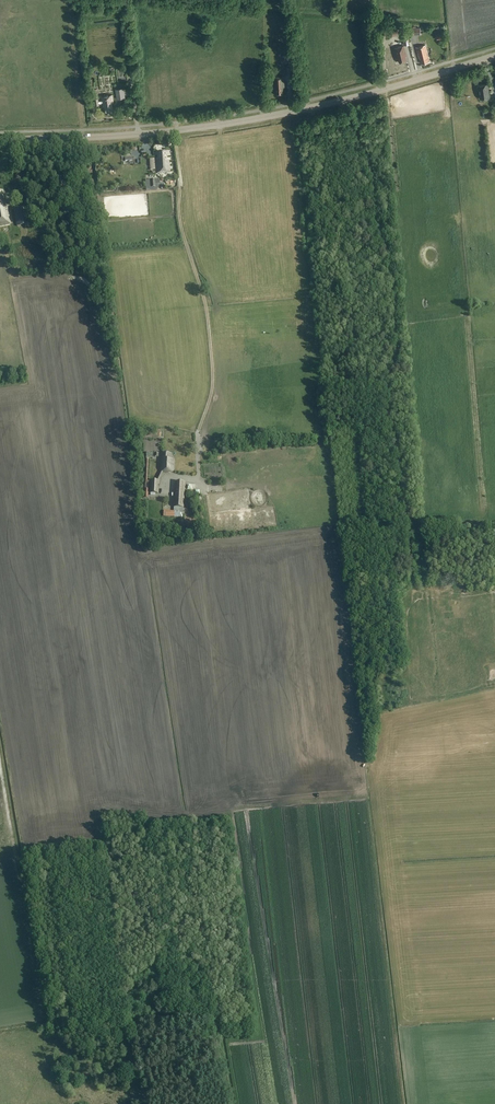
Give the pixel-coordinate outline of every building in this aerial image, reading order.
[(407,28),(397,29),(398,33),(402,33),(403,33),(403,34),(405,45),(410,45),(407,28)] [(430,62),(427,53),(428,53),(426,45),(416,48),(417,55),(420,55),(422,64),(430,62)] [(398,57),(399,62),(406,61),(405,54),(406,54),(404,46),(394,48),(397,58),(398,57)] [(284,76),(273,77),(273,85),(274,85),(275,85),(275,88),(274,88),(274,95),(282,94),(283,94),(283,89),(283,88),(284,88),(285,88),(284,76)] [(489,98),(487,84),(478,86),(478,87),(477,87),(477,90),(478,90),(479,90),(480,99),(489,98)] [(115,89),(117,99),(125,98),(123,88),(115,89)] [(98,97),(93,98),(95,105),(99,105),(99,104),(99,103),(102,103),(102,104),(102,107),(102,108),(104,107),(105,113),(113,112),(112,105),(113,105),(112,103),(113,103),(112,95),(101,97),(101,101),(100,101),(99,101),(98,97)] [(166,162),(166,153),(157,153),(158,160),(156,160),(157,174),(170,173),(169,162),(166,162)] [(151,188),(157,187),(162,187),(162,184),(160,184),(160,179),(151,180),(151,188)] [(151,180),(145,180),(146,190),(146,191),(157,190),(157,187),(151,188),(151,180)] [(3,191),(0,191),(0,226),(10,224),(5,201),(3,191)] [(14,211),(17,227),(30,225),(27,208),(14,211)] [(162,454),(161,472),(169,473),(169,471),(173,471),(172,460),(170,460),(170,454),(162,454)] [(159,480),(150,480),(149,493),(159,494),(159,489),(158,489),(158,485),(159,485),(159,480)] [(183,508),(184,508),(185,482),(175,481),(175,486),(176,486),(176,489),(175,489),(174,499),(175,499),(175,502),(174,502),(174,507),(175,507),(183,508)] [(182,517),(183,511),(183,508),(175,507),(174,511),(174,516),(182,517)]
